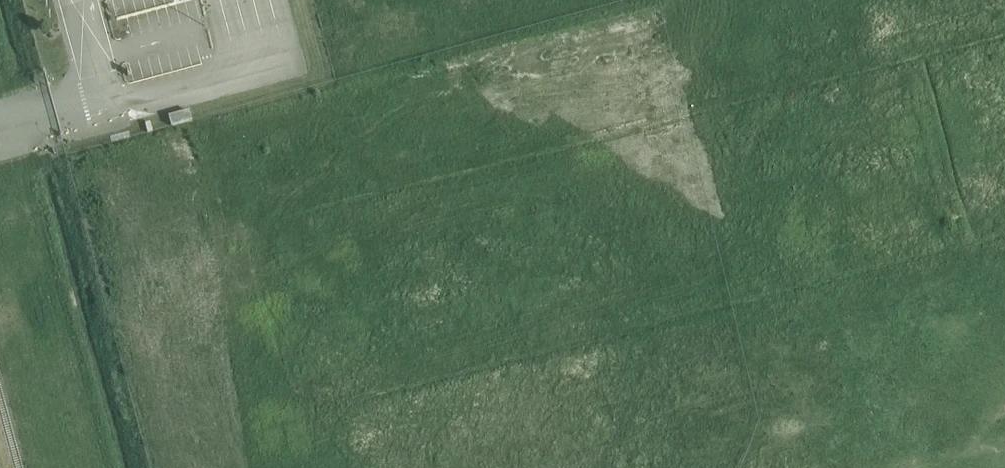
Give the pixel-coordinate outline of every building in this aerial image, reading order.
[(189,111),(169,116),(172,126),(192,120),(189,111)]
